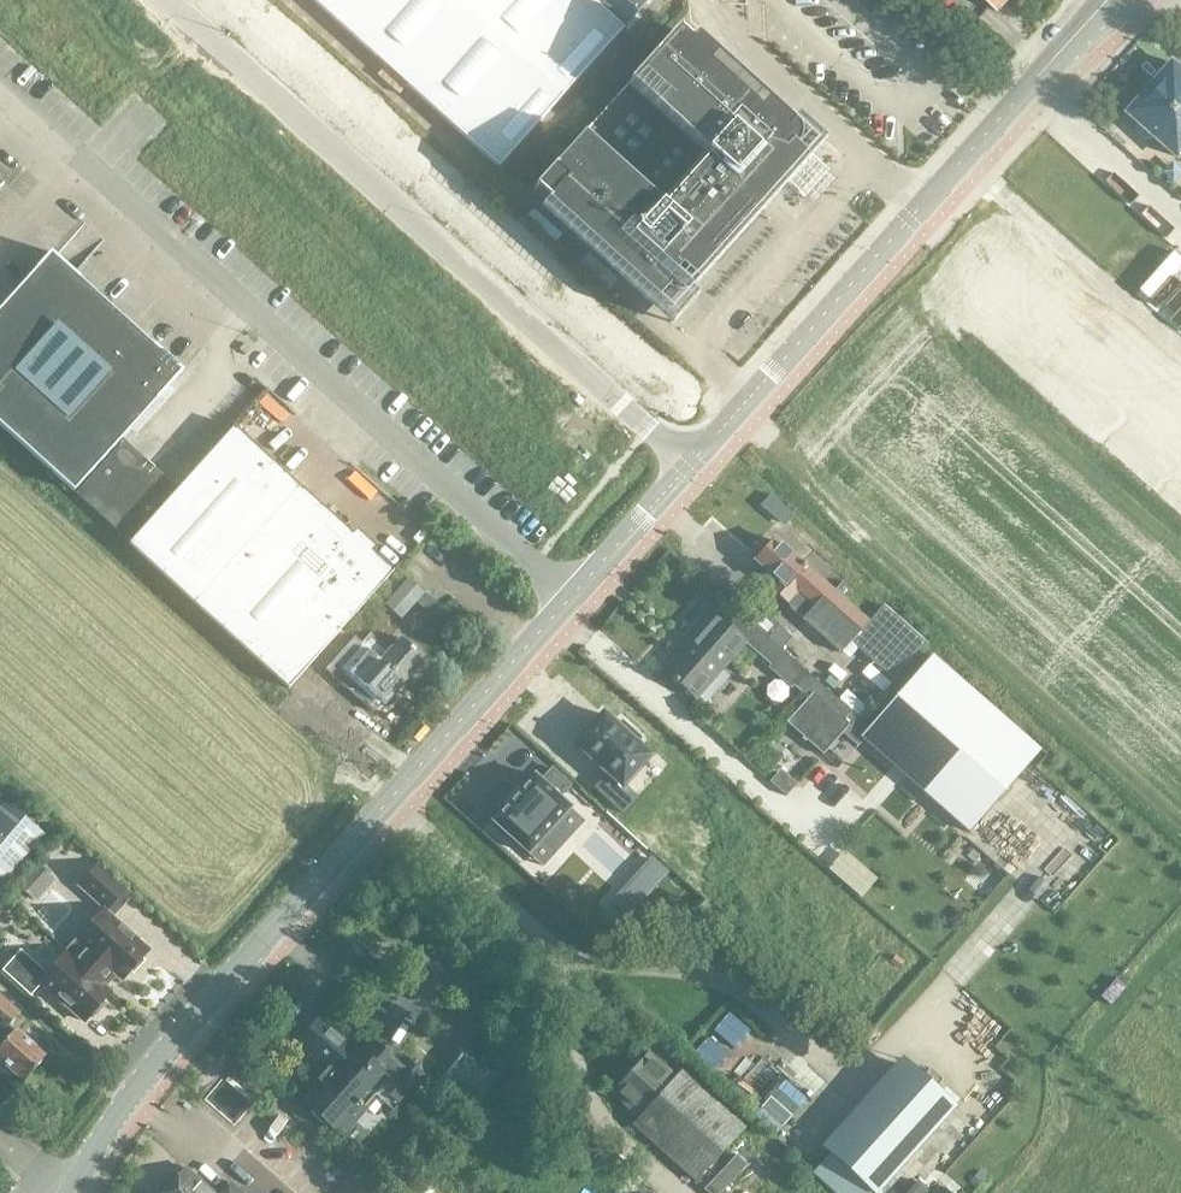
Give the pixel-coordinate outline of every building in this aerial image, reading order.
[(502,167),(625,29),(593,0),(316,0),(502,167)] [(625,29),(651,0),(593,0),(625,29)] [(998,11),(1008,0),(986,0),(998,11)] [(677,30),(658,52),(534,191),(666,308),(758,204),(764,209),(786,185),(825,142),(799,118),(789,130),(677,30)] [(1154,87),(1180,111),(1180,66),(1176,62),(1154,87)] [(1154,87),(1132,112),(1141,121),(1137,125),(1138,130),(1147,138),(1153,138),(1157,134),(1180,156),(1180,111),(1154,87)] [(76,495),(120,445),(184,375),(52,255),(0,313),(0,426),(76,495)] [(174,493),(120,445),(76,495),(129,543),(127,546),(130,549),(133,546),(289,687),(343,628),(352,618),(382,584),(303,513),(291,527),(273,511),(297,485),(298,483),(235,426),(174,493)] [(373,553),(297,485),(273,511),(291,527),(303,513),(382,584),(394,572),(373,553)] [(774,589),(787,601),(789,606),(841,653),(849,644),(863,657),(879,638),(865,626),(869,621),(803,562),(801,564),(774,540),(756,560),(780,582),(774,589)] [(424,592),(409,579),(386,605),(401,618),(424,592)] [(436,603),(425,594),(417,602),(428,612),(436,603)] [(664,672),(698,701),(746,645),(756,654),(768,639),(742,616),(731,629),(714,614),(664,672)] [(381,646),(352,618),(343,628),(350,635),(344,642),(373,668),(362,681),(386,703),(406,681),(382,659),(381,660),(374,654),(381,646)] [(401,637),(382,659),(406,681),(426,659),(401,637)] [(1041,752),(935,659),(931,656),(861,736),(970,832),(1041,752)] [(788,723),(793,728),(825,754),(849,726),(813,695),(788,723)] [(649,756),(636,743),(640,738),(623,722),(618,728),(603,714),(576,745),(607,772),(596,786),(624,811),(636,796),(624,785),(649,756)] [(570,808),(559,797),(570,785),(552,769),(541,781),(535,775),(520,791),(518,790),(505,804),(507,806),(493,822),(528,854),(529,854),(541,840),(547,845),(556,853),(572,835),(563,827),(559,824),(557,822),(567,812),(570,808)] [(43,835),(6,802),(0,809),(0,884),(43,835)] [(848,848),(831,866),(862,895),(879,877),(848,848)] [(31,908),(59,878),(38,857),(9,888),(31,908)] [(21,951),(3,971),(30,995),(41,982),(84,1021),(92,1013),(95,1015),(105,1004),(103,1001),(111,992),(102,984),(114,972),(122,980),(131,970),(133,973),(144,961),(141,959),(149,950),(111,916),(118,909),(112,904),(125,890),(98,866),(80,886),(106,909),(46,974),(21,951)] [(45,1056),(14,1029),(13,1030),(8,1026),(19,1013),(0,996),(0,1029),(8,1036),(0,1045),(0,1057),(24,1079),(45,1056)] [(736,1044),(751,1026),(730,1008),(715,1026),(736,1044)] [(395,1111),(420,1083),(373,1041),(363,1052),(350,1041),(348,1044),(319,1018),(299,1040),(329,1066),(311,1086),(314,1089),(304,1101),(336,1130),(358,1105),(361,1107),(363,1105),(365,1108),(377,1095),(395,1111)] [(709,1036),(700,1053),(722,1063),(730,1046),(709,1036)] [(507,1071),(472,1042),(441,1078),(476,1107),(507,1071)] [(695,1181),(744,1127),(682,1070),(677,1076),(650,1052),(612,1093),(640,1118),(633,1125),(695,1181)] [(914,1069),(902,1058),(822,1147),(830,1153),(813,1173),(836,1192),(878,1192),(955,1106),(914,1069)] [(761,1109),(784,1127),(810,1094),(786,1076),(761,1109)] [(725,1192),(749,1159),(736,1151),(712,1183),(725,1192)] [(163,1192),(215,1192),(186,1167),(163,1192)] [(927,1186),(916,1180),(908,1192),(923,1192),(927,1186)] [(232,1182),(221,1192),(244,1192),(232,1182)]
